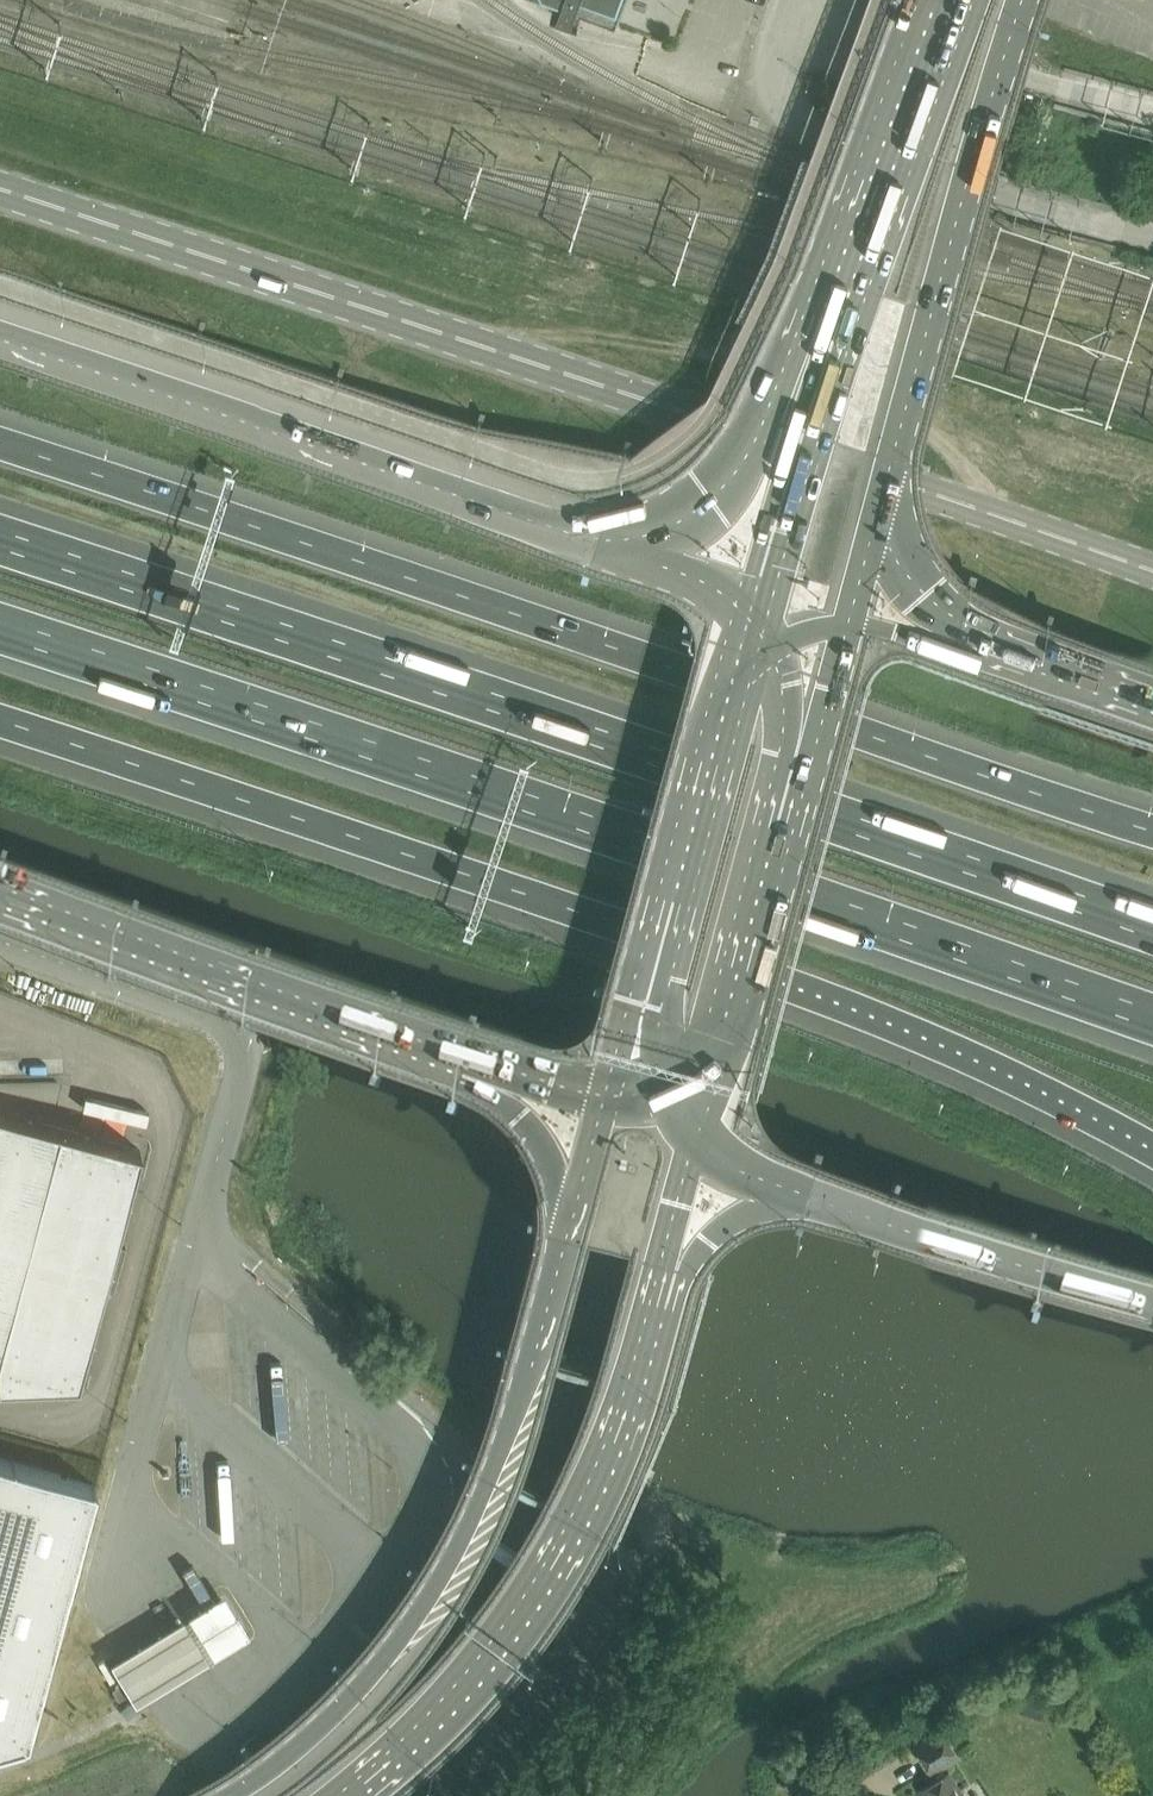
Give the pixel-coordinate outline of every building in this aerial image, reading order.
[(618,23),(627,0),(556,0),(618,23)] [(1143,206),(1152,210),(1152,179),(1143,206)] [(103,1288),(112,1291),(125,1244),(115,1242),(140,1149),(0,1111),(0,1383),(78,1380),(103,1288)] [(0,1459),(0,1745),(27,1737),(95,1484),(0,1459)] [(247,1633),(222,1592),(108,1661),(133,1702),(247,1633)] [(116,1678),(115,1676),(105,1660),(99,1663),(110,1682),(116,1678)] [(129,1694),(123,1683),(112,1689),(119,1700),(129,1694)] [(917,1745),(933,1770),(935,1769),(940,1777),(924,1788),(929,1795),(964,1795),(949,1772),(947,1773),(942,1765),(960,1754),(944,1728),(917,1745)]
